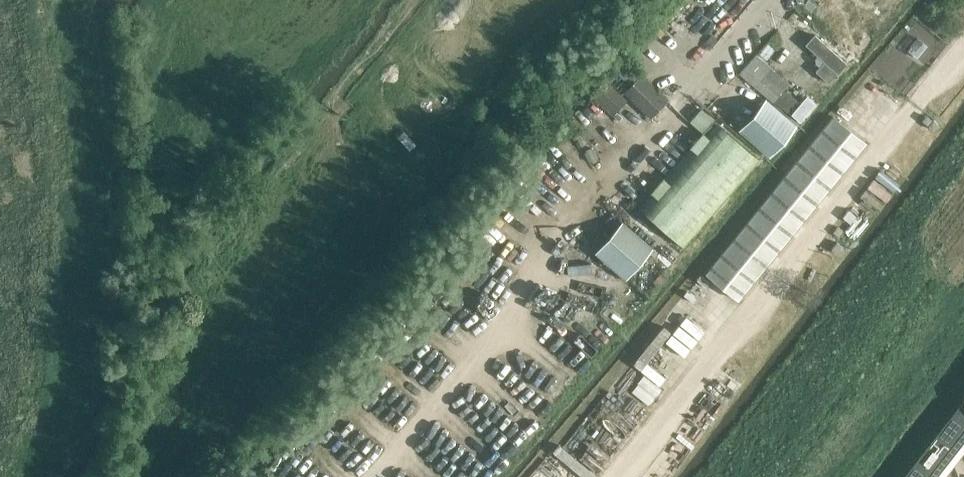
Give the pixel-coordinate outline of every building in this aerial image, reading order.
[(868,0),(852,0),(851,1),(863,11),(870,2),(868,0)] [(870,2),(878,9),(886,0),(868,0),(870,2)] [(849,51),(864,34),(848,20),(833,38),(849,51)] [(847,63),(815,33),(806,43),(824,61),(836,72),(837,73),(847,63)] [(790,82),(756,53),(740,72),(773,102),(784,89),(790,82)] [(836,72),(824,61),(816,70),(828,81),(836,72)] [(669,99),(642,73),(624,92),(641,109),(639,111),(648,120),(650,118),(651,118),(669,99)] [(628,99),(606,79),(591,95),(613,116),(628,99)] [(809,110),(784,89),(773,102),(798,122),(809,110)] [(626,131),(589,97),(571,117),(607,151),(626,131)] [(770,157),(797,126),(766,99),(739,130),(770,157)] [(717,122),(701,107),(690,121),(706,135),(717,122)] [(738,299),(865,142),(834,117),(706,273),(738,299)] [(684,247),(760,160),(717,122),(706,135),(641,210),(684,247)] [(628,281),(655,250),(624,223),(597,254),(628,281)] [(905,476),(963,476),(963,401),(905,476)]
